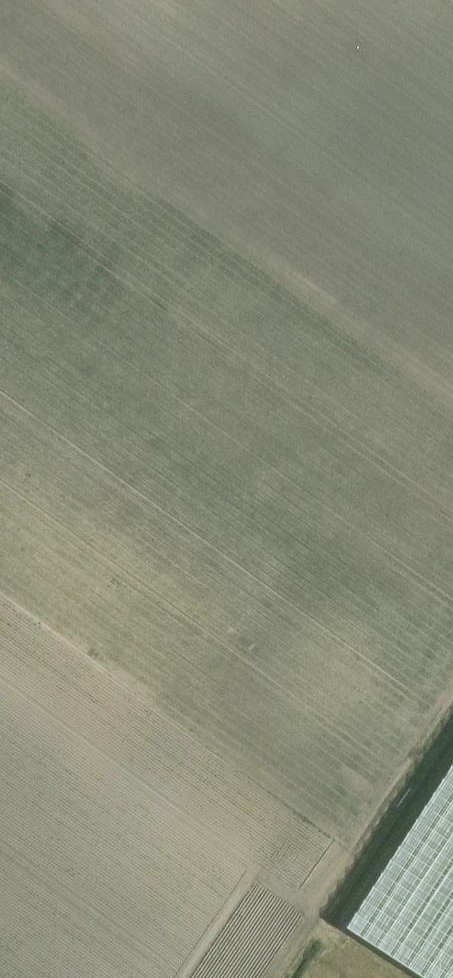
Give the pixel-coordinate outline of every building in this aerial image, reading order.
[(343,932),(414,977),(452,977),(452,762),(343,932)]
